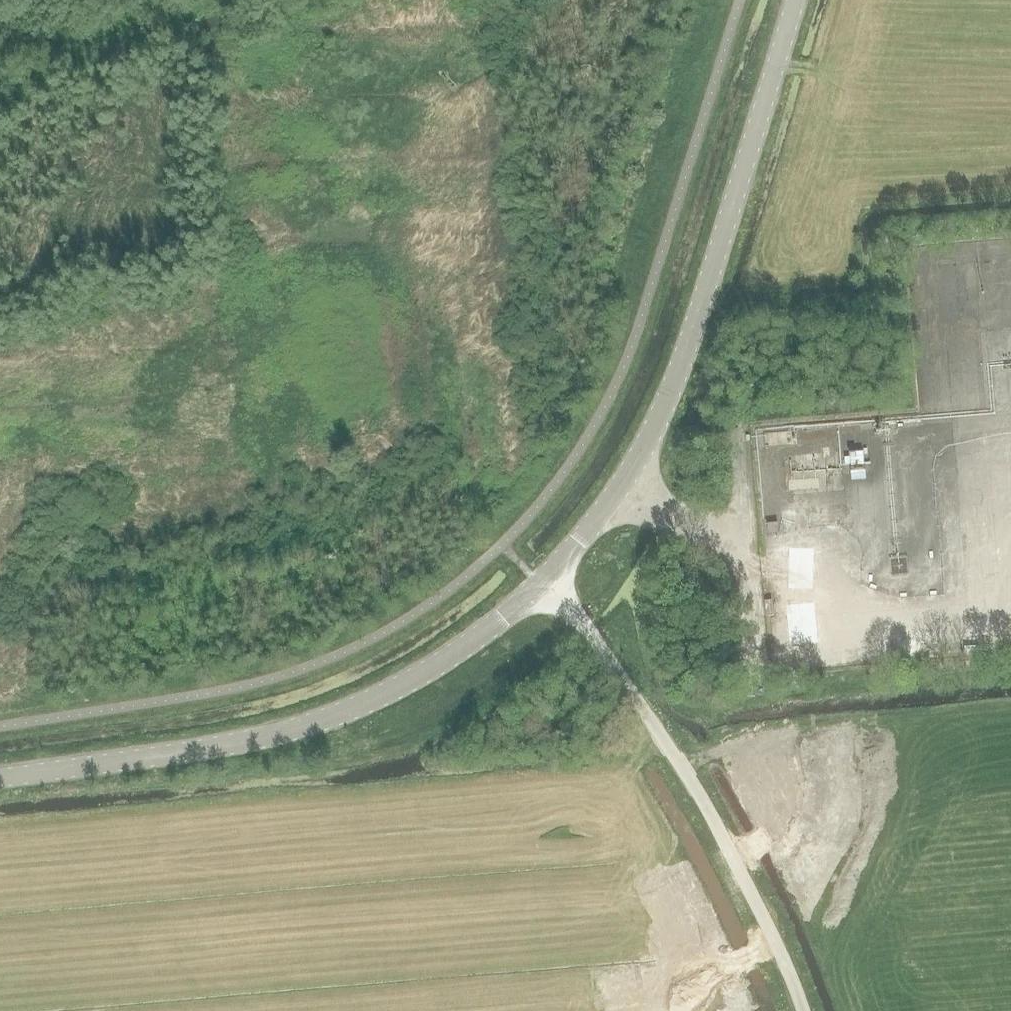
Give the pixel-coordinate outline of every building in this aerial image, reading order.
[(766,525),(767,535),(778,534),(777,524),(766,525)]
